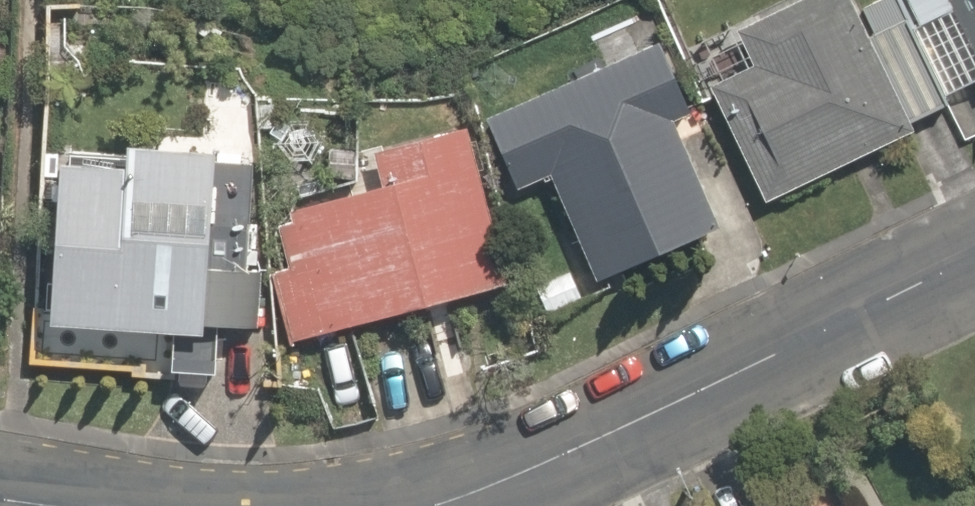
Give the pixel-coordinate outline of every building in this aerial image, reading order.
[(602,57),(477,113),(511,190),(547,174),(593,276),(713,223),(668,120),(697,107),(649,0),(589,27),(602,57)] [(887,0),(862,0),(848,6),(845,0),(798,0),(733,29),(752,72),(709,91),(753,187),(934,104),(891,8),(887,0)] [(891,8),(934,104),(937,109),(974,91),(974,0),(887,0),(891,8)] [(454,104),(357,128),(373,194),(268,220),(295,330),(498,280),(454,104)] [(120,150),(34,145),(30,212),(45,213),(37,358),(218,368),(221,316),(251,317),(261,142),(121,134),(120,150)]
